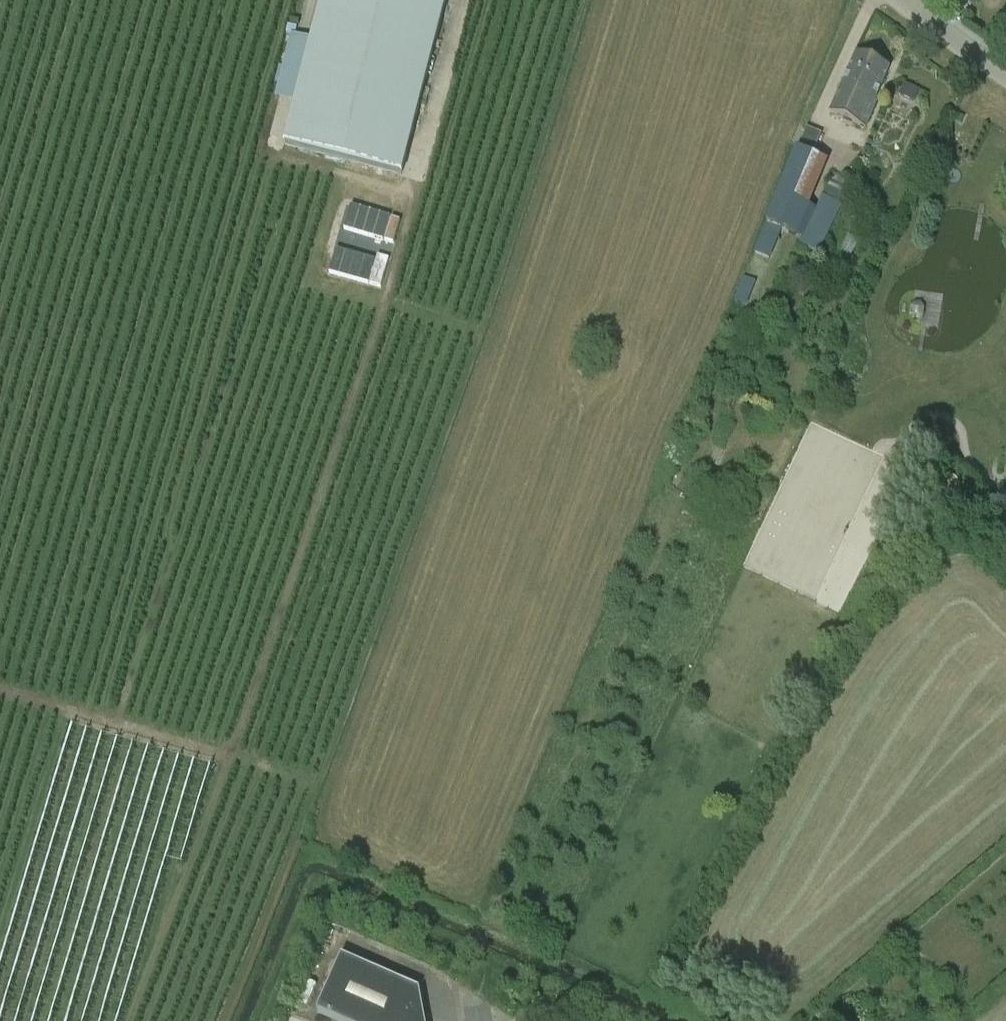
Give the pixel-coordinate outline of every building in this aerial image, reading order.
[(286,145),(402,175),(447,0),(323,0),(313,38),(291,33),(275,97),(297,102),(286,145)] [(857,54),(831,113),(866,129),(879,100),(877,99),(890,69),(857,54)] [(817,211),(810,207),(829,163),(813,156),(821,135),(807,128),(798,149),(797,149),(766,224),(767,225),(755,253),(769,260),(782,231),(803,240),(801,244),(820,253),(843,206),(838,203),(847,181),(832,175),(822,197),(823,198),(817,211)] [(353,203),(346,227),(397,242),(404,218),(353,203)] [(330,271),(384,287),(392,260),(338,245),(330,271)] [(424,1016),(410,1010),(419,990),(341,955),(316,1011),(339,1020),(425,1020),(424,1016)]
